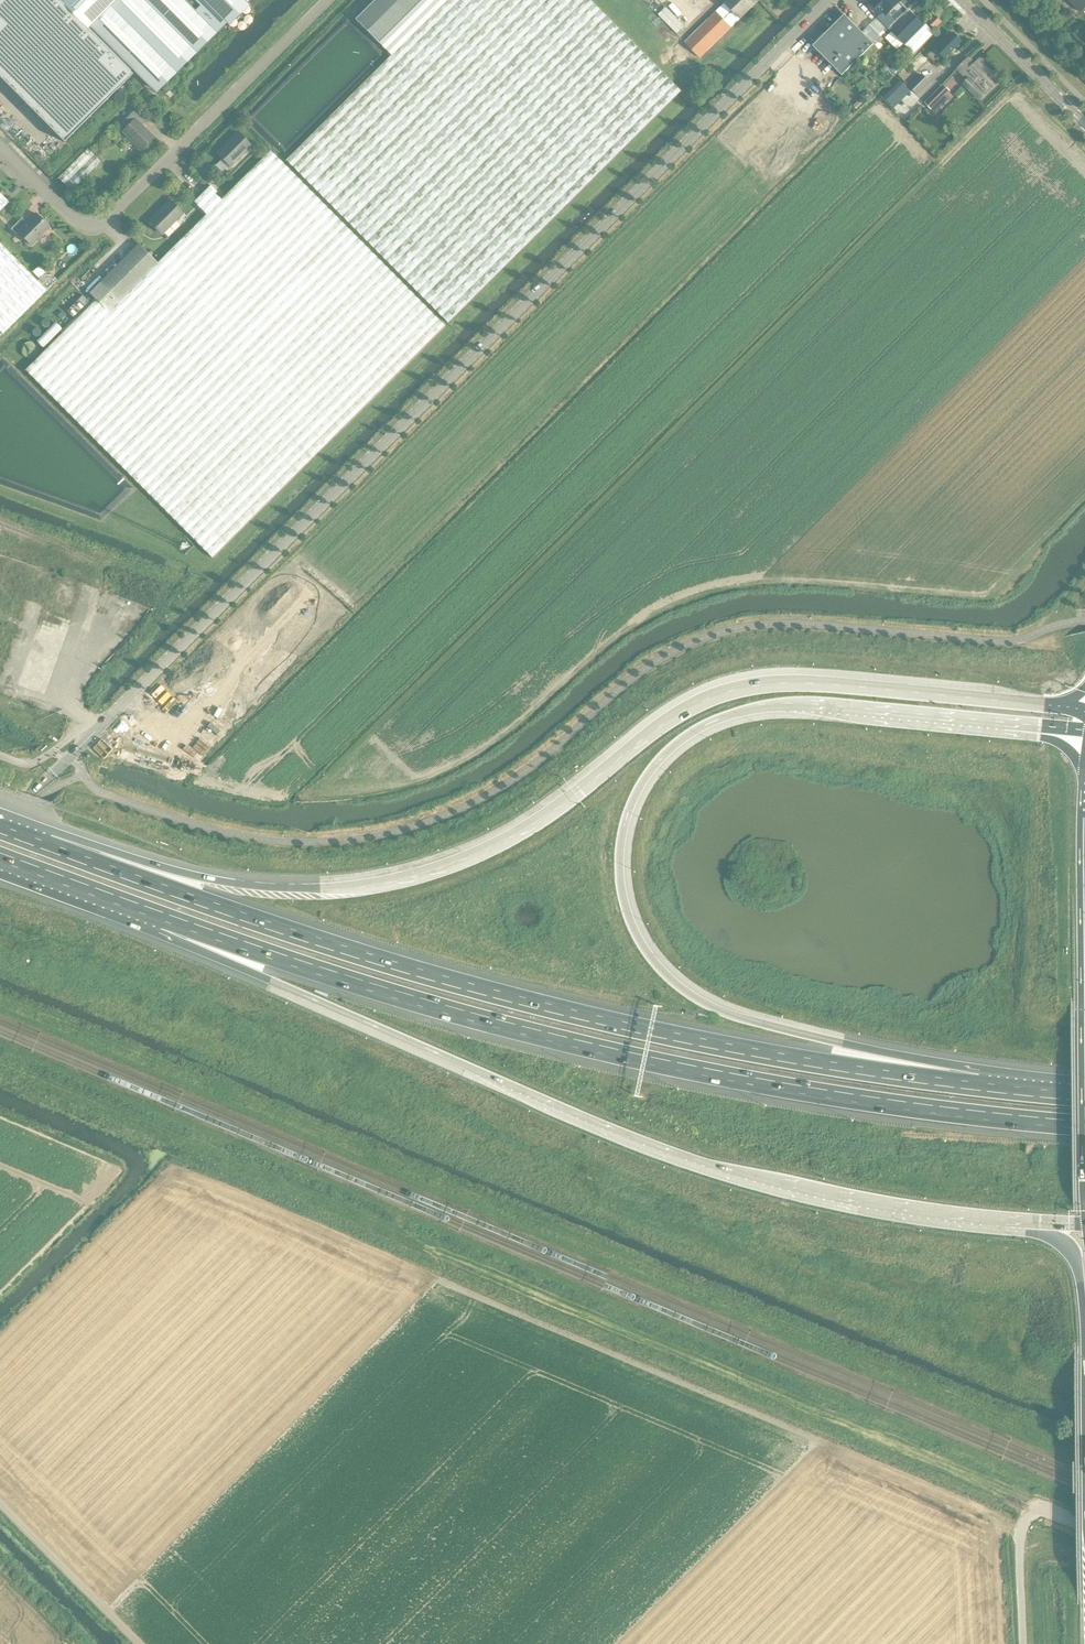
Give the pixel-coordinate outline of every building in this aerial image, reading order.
[(64,142),(132,74),(130,72),(132,69),(150,87),(237,0),(0,0),(0,78),(64,142)] [(391,55),(286,160),(448,323),(680,91),(589,0),(446,0),(391,55)] [(391,55),(446,0),(374,0),(355,19),(391,55)] [(685,42),(700,58),(740,19),(741,19),(760,0),(728,0),(725,2),(725,3),(685,42)] [(862,1),(892,31),(894,28),(891,25),(903,13),(904,14),(903,15),(905,17),(911,12),(898,0),(863,0),(862,1)] [(1081,13),(1084,9),(1084,0),(1069,0),(1081,13)] [(903,13),(891,25),(894,28),(892,31),(904,44),(923,25),(911,12),(905,17),(903,15),(904,14),(903,13)] [(874,44),(867,37),(845,15),(814,46),(843,75),(874,44)] [(936,16),(929,23),(935,29),(942,21),(936,16)] [(944,37),(934,47),(945,58),(962,41),(954,32),(947,39),(944,37)] [(914,55),(912,53),(910,50),(905,55),(907,58),(909,60),(914,55)] [(986,93),(998,82),(978,61),(975,64),(969,58),(958,68),(964,75),(966,73),(986,93)] [(875,72),(870,77),(875,82),(880,77),(875,72)] [(917,94),(930,81),(920,72),(908,86),(917,94)] [(868,90),(862,96),(865,100),(867,102),(873,96),(871,94),(868,90)] [(854,114),(848,109),(845,113),(850,118),(854,114)] [(154,137),(142,125),(146,121),(135,110),(122,123),(127,128),(123,131),(141,150),(154,137)] [(217,153),(230,166),(250,145),(238,133),(217,153)] [(206,214),(157,263),(108,312),(96,299),(25,370),(212,558),(445,326),(270,150),(221,200),(206,214)] [(194,202),(206,214),(221,200),(208,187),(194,202)] [(9,202),(0,193),(0,211),(9,202)] [(182,213),(170,201),(150,221),(162,233),(182,213)] [(31,245),(50,227),(36,213),(17,232),(31,245)] [(47,290),(38,281),(0,243),(0,336),(47,290)] [(96,299),(108,312),(157,263),(139,244),(90,293),(96,299)] [(73,317),(89,302),(82,295),(67,310),(73,317)]
